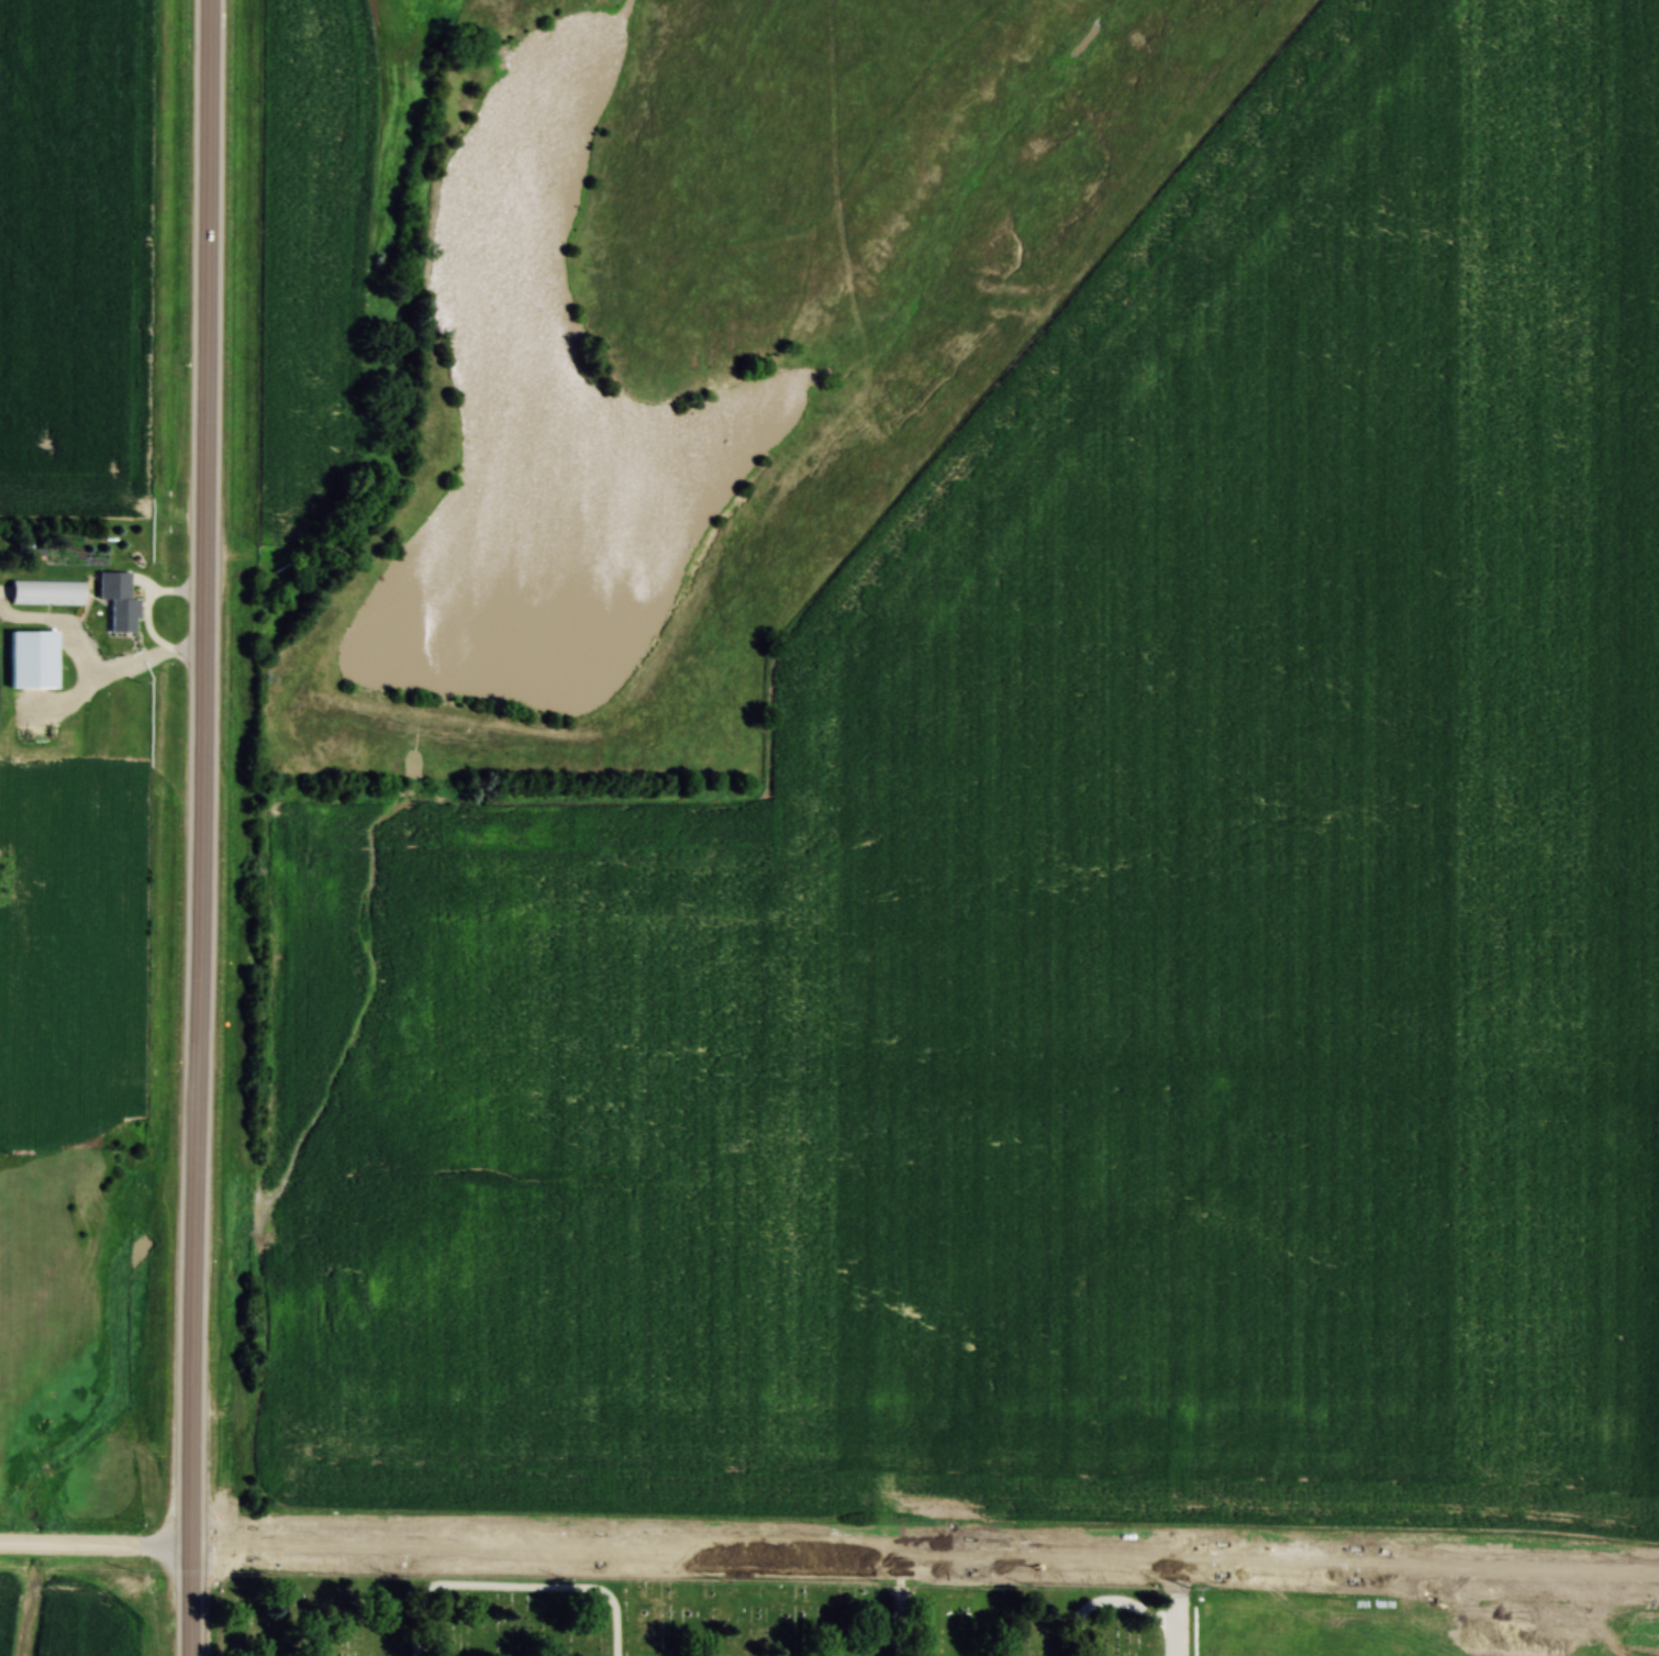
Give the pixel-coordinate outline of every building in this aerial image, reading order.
[(128,600),(128,573),(97,573),(97,635),(138,635),(138,600),(128,600)] [(8,605),(82,605),(82,582),(8,582),(8,605)] [(7,689),(54,689),(54,632),(7,632),(7,689)]
